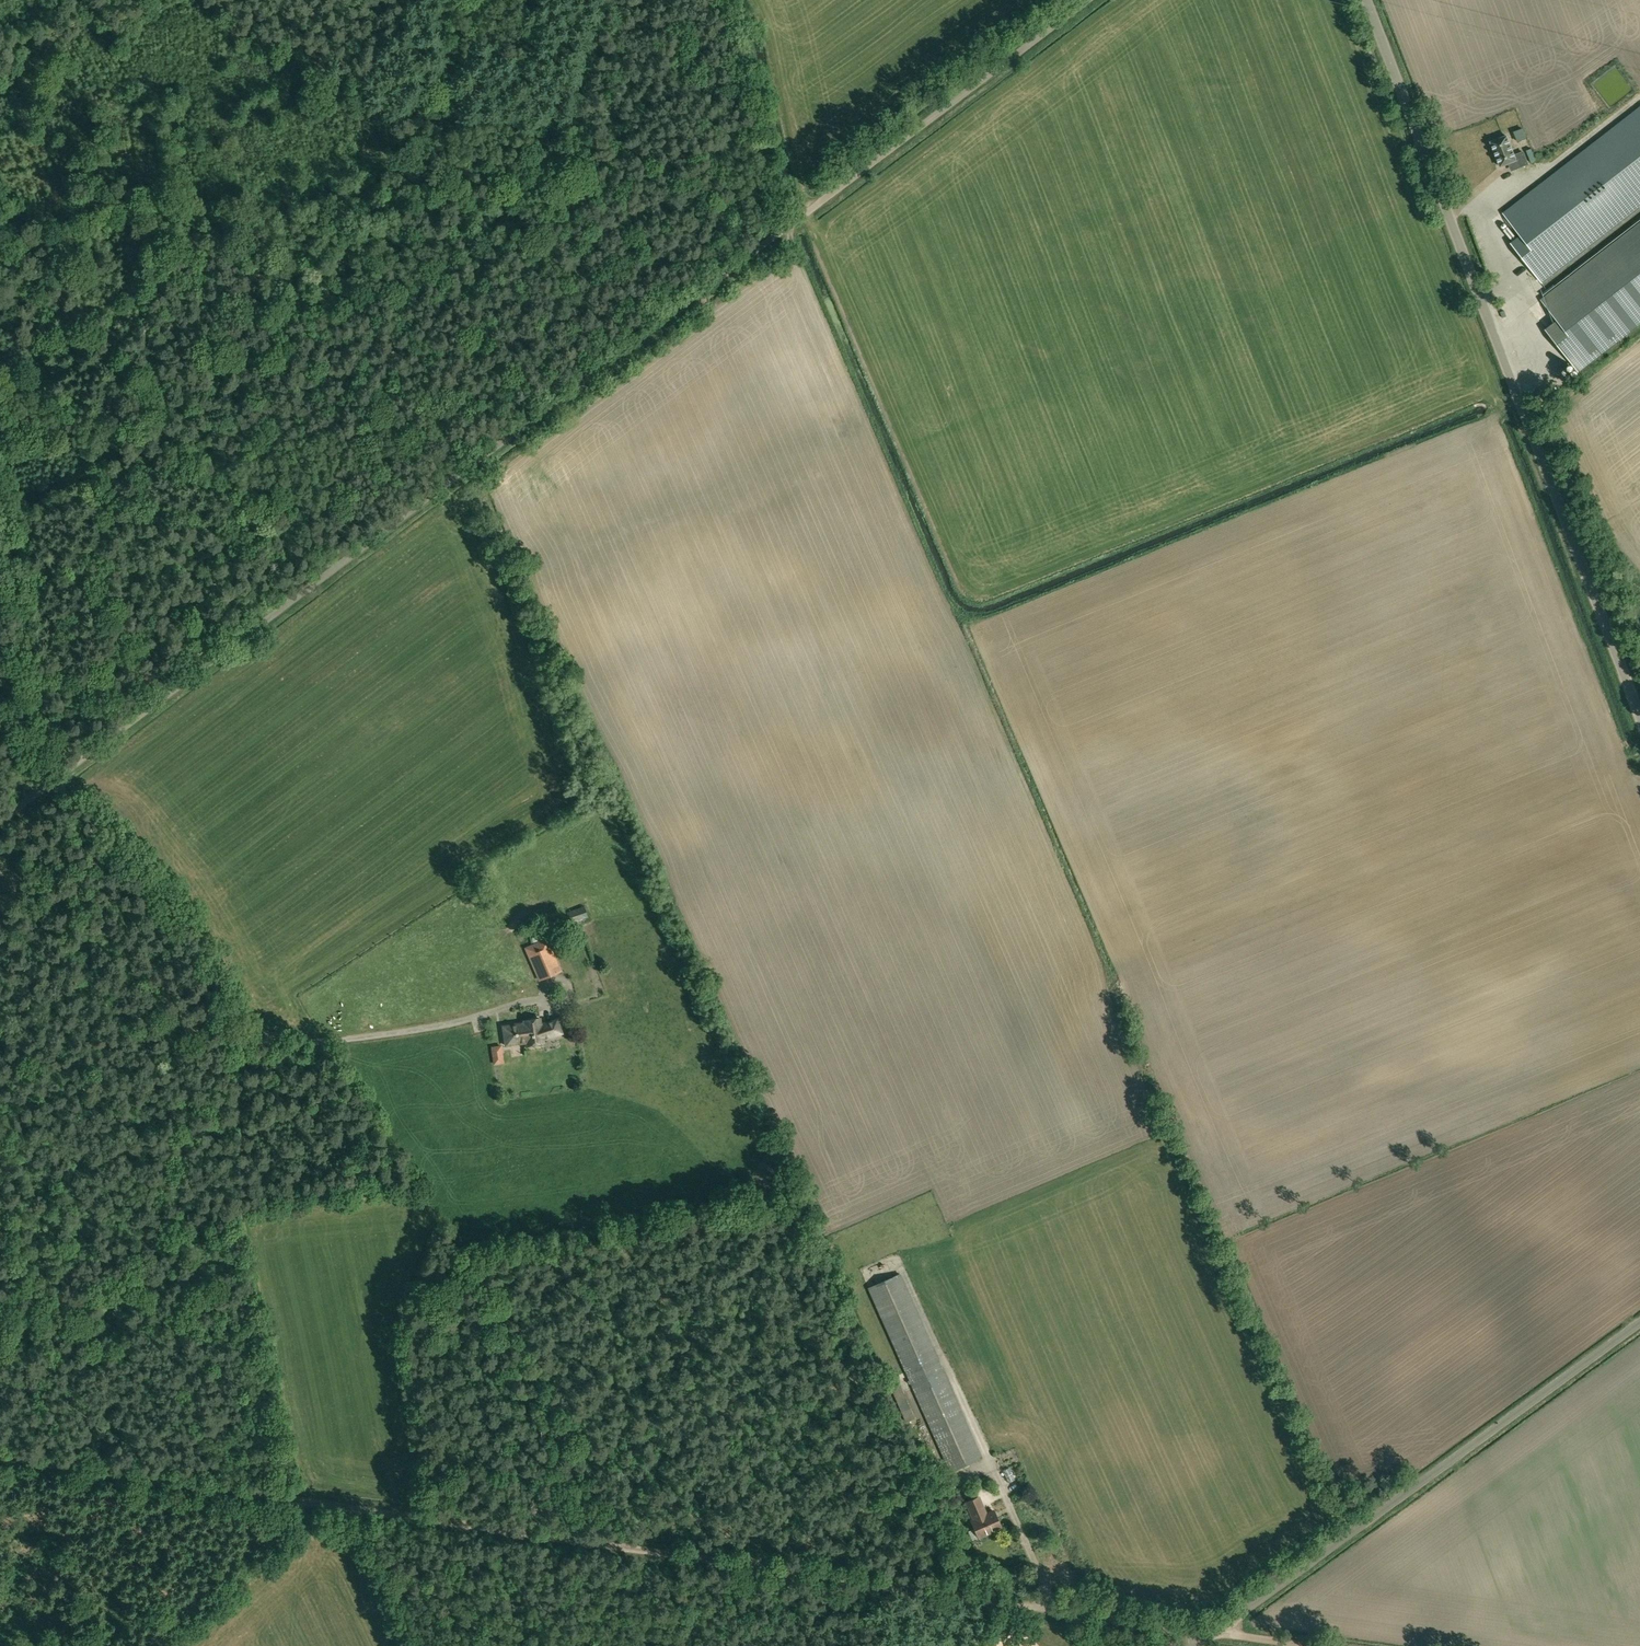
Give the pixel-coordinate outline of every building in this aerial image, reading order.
[(1497,214),(1513,235),(1504,242),(1537,285),(1639,205),(1639,105),(1639,104),(1497,214)] [(1507,135),(1491,141),(1500,166),(1518,159),(1521,166),(1528,163),(1523,151),(1514,155),(1507,135)] [(1539,298),(1565,332),(1554,340),(1577,370),(1639,321),(1639,220),(1539,298)] [(526,948),(540,980),(561,971),(547,939),(526,948)] [(525,1022),(503,1026),(506,1045),(528,1042),(528,1044),(543,1042),(543,1040),(562,1033),(557,1019),(545,1023),(545,1024),(540,1026),(539,1018),(524,1020),(525,1022)] [(950,1472),(982,1458),(900,1273),(868,1288),(950,1472)] [(979,1537),(1001,1527),(993,1510),(986,1514),(979,1496),(966,1502),(974,1519),(971,1520),(979,1537)]
